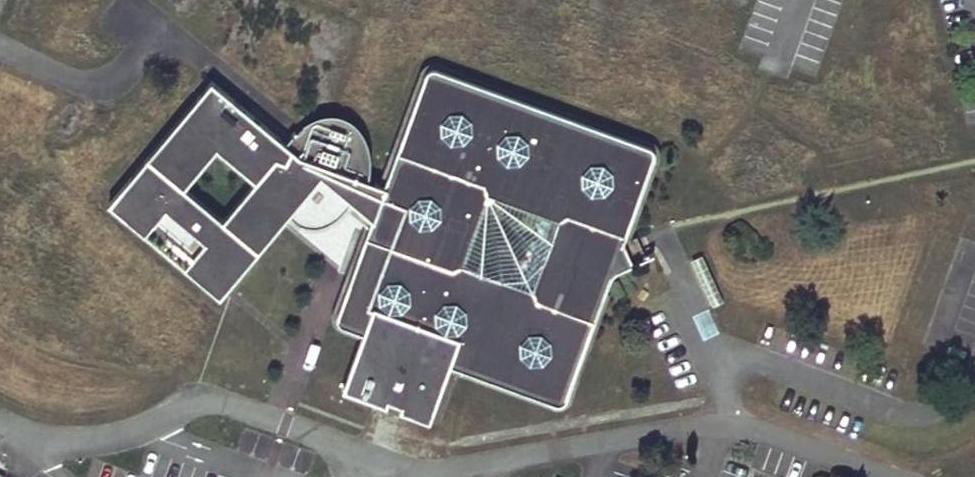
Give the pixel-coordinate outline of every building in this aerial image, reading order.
[(341,325),(342,325),(362,333),(342,388),(429,420),(449,365),(507,386),(554,403),(555,403),(556,404),(558,403),(559,403),(560,403),(562,403),(563,402),(564,401),(565,400),(566,399),(567,397),(610,279),(611,277),(612,275),(614,273),(618,270),(634,263),(624,241),(654,157),(654,156),(654,154),(654,153),(654,152),(654,151),(654,150),(653,149),(652,148),(652,147),(651,147),(650,146),(649,146),(648,145),(436,68),(435,67),(433,67),(432,67),(431,67),(430,68),(429,68),(428,68),(427,69),(426,70),(425,71),(425,72),(424,73),(424,74),(383,176),(361,166),(362,156),(361,146),(359,138),(357,131),(353,125),(348,118),(339,115),(330,113),(321,114),(314,117),(307,120),(302,124),(295,131),(286,141),(206,77),(203,80),(102,196),(213,294),(286,205),(291,200),(295,208),(300,213),(306,217),(313,219),(319,217),(331,207),(342,191),(370,209),(337,314),(336,315),(336,316),(336,317),(336,319),(336,320),(337,321),(337,322),(338,323),(339,323),(340,324),(341,325)] [(624,241),(634,263),(646,257),(636,236),(624,241)]
